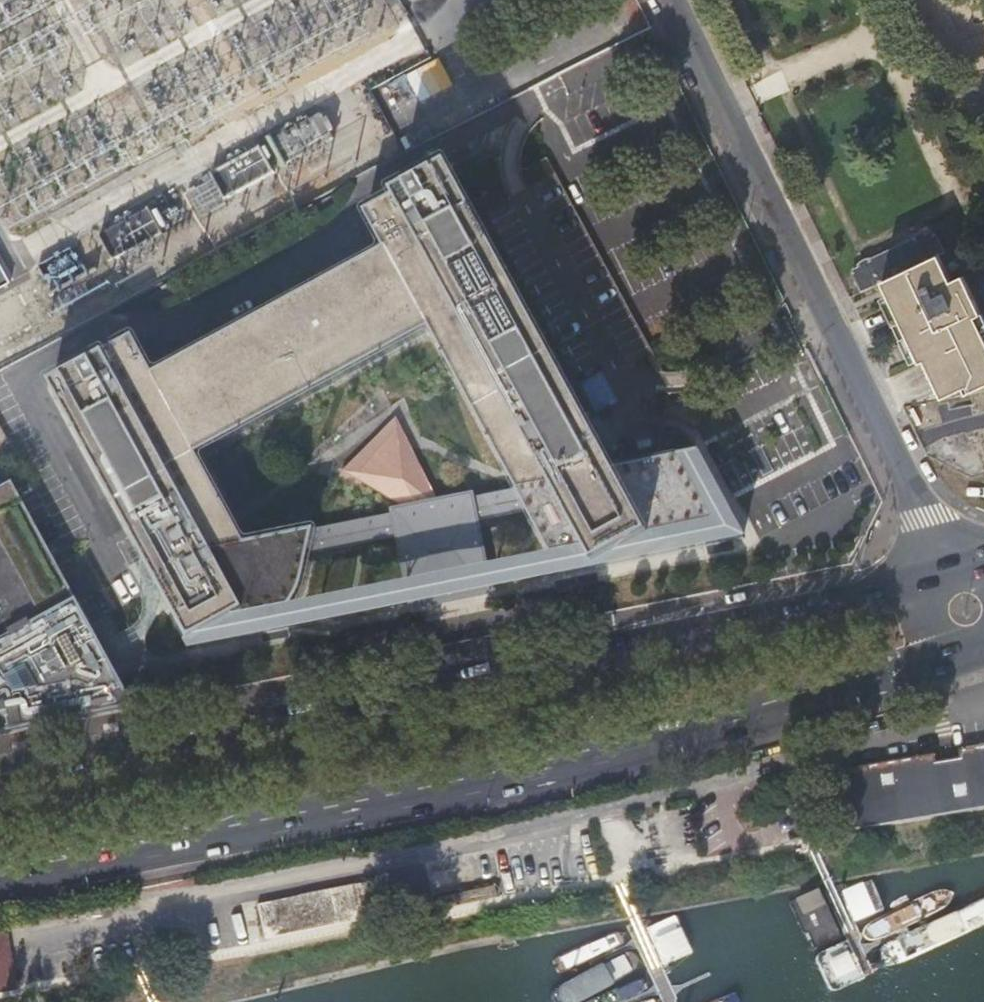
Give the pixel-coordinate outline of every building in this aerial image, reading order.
[(447,87),(435,60),(395,77),(408,105),(447,87)] [(275,139),(292,175),(341,152),(323,116),(275,139)] [(140,142),(106,148),(108,159),(120,156),(122,165),(168,156),(163,131),(153,133),(150,118),(135,121),(140,142)] [(20,218),(91,180),(89,178),(79,183),(58,142),(45,149),(41,142),(30,148),(35,157),(22,164),(28,175),(3,188),(20,218)] [(186,185),(200,215),(282,176),(268,146),(186,185)] [(408,588),(412,607),(428,604),(426,593),(464,585),(466,596),(481,593),(478,574),(468,525),(523,514),(548,560),(558,578),(739,541),(694,458),(612,475),(609,468),(446,171),(360,218),(381,255),(151,381),(131,343),(46,390),(141,562),(139,563),(189,652),(251,640),(256,638),(264,635),(272,630),(276,627),(283,621),(289,613),(293,607),(297,601),(300,593),(301,589),(308,557),(399,540),(408,588)] [(153,208),(102,235),(117,264),(168,237),(153,208)] [(938,253),(947,249),(938,229),(934,227),(925,231),(928,237),(919,242),(927,258),(938,253)] [(928,237),(925,231),(863,260),(866,266),(875,263),(882,279),(927,258),(919,242),(928,237)] [(15,280),(0,253),(0,288),(15,280)] [(983,382),(983,354),(983,352),(983,351),(983,329),(960,276),(950,280),(938,253),(927,258),(882,279),(879,280),(934,399),(953,391),(955,395),(983,382)] [(852,270),(862,289),(879,280),(882,279),(875,263),(866,266),(863,260),(854,264),(852,270)] [(0,490),(0,733),(126,708),(131,697),(13,483),(0,490)] [(983,806),(983,743),(958,747),(960,756),(948,758),(936,760),(935,752),(836,769),(847,831),(983,806)] [(385,913),(378,879),(255,904),(263,938),(385,913)] [(868,897),(861,901),(859,909),(860,914),(865,920),(872,920),(983,902),(983,879),(868,897)] [(635,942),(617,945),(610,948),(605,952),(602,958),(603,966),(608,972),(614,974),(623,975),(830,937),(838,934),(843,929),(843,918),(839,911),(834,908),(825,907),(746,922),(635,942)] [(0,933),(0,990),(14,988),(5,932),(0,933)] [(640,973),(573,986),(571,988),(570,993),(573,997),(576,998),(642,986),(646,983),(646,977),(644,974),(640,973)] [(662,1001),(659,989),(653,988),(589,1001),(661,1001),(662,1001)]
